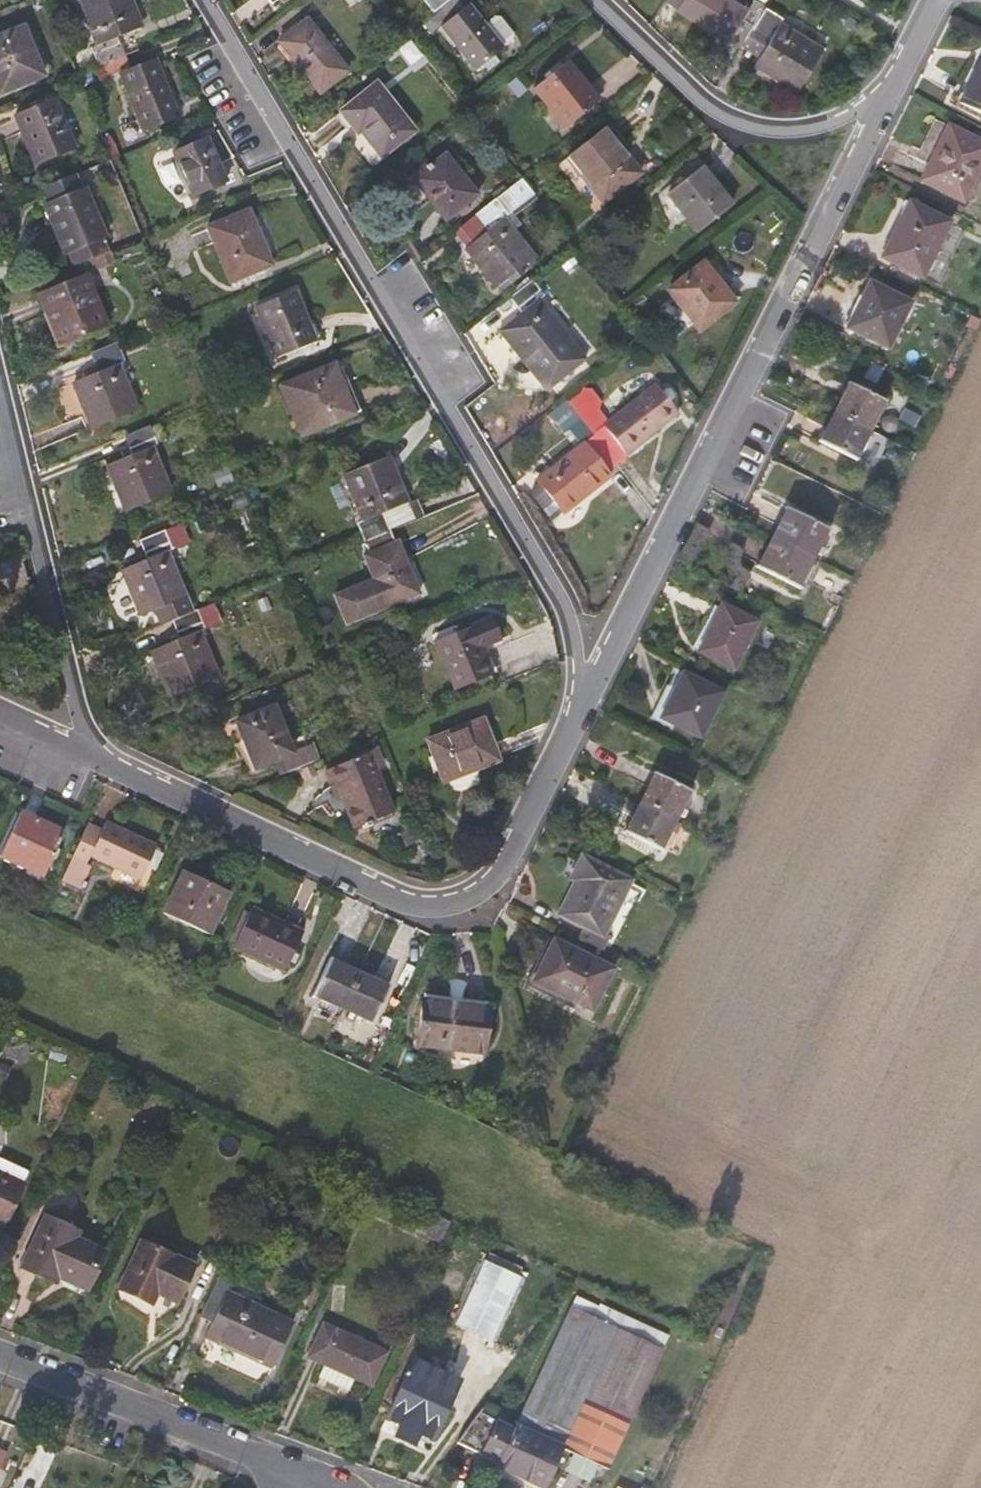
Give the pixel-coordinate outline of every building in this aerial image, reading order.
[(124,56),(116,38),(141,27),(130,0),(80,0),(97,44),(91,47),(99,66),(124,56)] [(433,11),(447,0),(424,0),(433,11)] [(458,0),(447,0),(433,11),(441,22),(478,69),(483,65),(495,56),(504,49),(501,45),(510,37),(511,32),(499,16),(493,15),(484,23),(469,4),(464,7),(458,0)] [(677,9),(683,0),(664,0),(664,1),(677,9)] [(730,0),(683,0),(677,9),(741,49),(744,45),(753,30),(767,8),(755,0),(739,0),(737,4),(730,0)] [(783,18),(767,8),(753,30),(769,40),(760,55),(755,63),(797,90),(822,49),(780,23),(783,18)] [(441,22),(433,11),(422,20),(430,31),(441,22)] [(307,20),(278,42),(319,95),(348,73),(307,20)] [(0,36),(0,93),(42,76),(22,27),(0,36)] [(753,30),(744,45),(760,55),(769,40),(753,30)] [(172,106),(153,59),(129,69),(124,56),(103,65),(108,78),(120,73),(144,131),(174,119),(169,108),(172,106)] [(500,62),(495,56),(483,65),(488,72),(500,62)] [(960,104),(980,114),(980,61),(960,104)] [(598,101),(567,62),(533,88),(565,128),(598,101)] [(416,130),(378,83),(342,111),(353,125),(356,123),(362,130),(383,156),(416,130)] [(74,148),(53,98),(15,115),(36,164),(74,148)] [(177,118),(172,106),(169,108),(174,119),(177,118)] [(362,130),(356,123),(353,125),(358,132),(362,130)] [(971,137),(948,126),(921,180),(963,201),(980,165),(980,142),(971,137)] [(975,130),(971,137),(980,142),(980,134),(975,130)] [(641,174),(620,147),(615,151),(600,132),(567,158),(585,181),(603,203),(641,174)] [(193,197),(226,182),(206,137),(174,152),(193,197)] [(444,153),(429,166),(413,178),(444,219),(476,194),(444,153)] [(429,166),(426,162),(409,174),(413,178),(429,166)] [(731,205),(701,167),(667,194),(697,231),(731,205)] [(86,185),(80,170),(45,184),(51,200),(86,185)] [(534,258),(513,231),(522,224),(512,212),(535,194),(521,178),(476,213),(489,230),(466,248),(496,287),(534,258)] [(86,185),(51,200),(72,250),(75,249),(106,236),(109,235),(88,184),(86,185)] [(950,222),(909,203),(883,257),(924,277),(950,222)] [(251,273),(272,265),(249,210),(207,227),(230,282),(231,282),(251,273)] [(489,230),(476,213),(453,231),(466,248),(489,230)] [(106,236),(75,249),(80,263),(112,250),(106,236)] [(538,263),(534,258),(496,287),(500,292),(538,263)] [(704,263),(668,291),(698,330),(735,302),(704,263)] [(251,273),(231,282),(233,287),(254,279),(251,273)] [(62,343),(107,325),(86,275),(38,294),(46,314),(50,313),(62,343)] [(587,359),(539,299),(545,294),(533,279),(509,298),(521,313),(499,331),(546,391),(587,359)] [(847,328),(888,348),(911,303),(869,282),(847,328)] [(276,358),(316,342),(295,291),(255,307),(276,358)] [(205,328),(200,315),(188,320),(193,333),(205,328)] [(94,349),(99,362),(101,368),(88,373),(77,378),(95,424),(138,407),(120,361),(126,358),(119,339),(94,349)] [(85,367),(88,373),(101,368),(99,362),(85,367)] [(344,396),(332,368),(279,390),(300,441),(363,415),(353,392),(344,396)] [(886,401),(849,383),(834,413),(851,421),(871,431),(886,401)] [(678,413),(655,384),(604,425),(597,416),(577,391),(565,400),(580,419),(610,456),(616,464),(627,455),(627,454),(678,413)] [(597,405),(587,393),(577,391),(597,416),(597,405)] [(856,461),(871,431),(851,421),(834,413),(819,442),(856,461)] [(610,456),(580,419),(569,429),(581,445),(536,481),(533,488),(531,495),(550,519),(553,519),(562,512),(563,514),(611,476),(601,463),(610,456)] [(125,436),(129,448),(132,454),(123,458),(107,465),(126,511),(170,493),(151,447),(157,444),(150,426),(125,436)] [(132,454),(129,448),(120,452),(123,458),(132,454)] [(403,499),(385,454),(338,473),(356,517),(350,520),(359,542),(388,530),(380,509),(403,499)] [(829,529),(787,508),(772,538),(814,559),(829,529)] [(192,609),(167,547),(189,538),(182,523),(141,539),(148,556),(123,566),(142,613),(159,606),(165,620),(175,616),(192,609)] [(424,585),(404,536),(365,552),(374,573),(335,588),(346,616),(424,585)] [(814,559),(772,538),(757,568),(798,589),(814,559)] [(219,674),(201,628),(223,618),(216,600),(192,609),(175,616),(182,635),(154,646),(173,692),(219,674)] [(758,622),(721,604),(698,651),(734,670),(758,622)] [(434,641),(455,690),(492,674),(481,647),(500,639),(492,617),(434,641)] [(699,738),(722,692),(683,674),(661,718),(699,738)] [(293,754),(274,707),(237,722),(255,769),(278,759),(293,754)] [(444,782),(499,760),(483,719),(428,741),(444,782)] [(313,763),(307,748),(293,754),(278,759),(285,774),(313,763)] [(393,813),(375,769),(382,766),(375,749),(325,770),(336,797),(341,795),(344,801),(355,829),(393,813)] [(692,791),(653,772),(638,802),(677,821),(692,791)] [(344,801),(341,795),(336,797),(339,803),(344,801)] [(677,821),(638,802),(624,832),(641,841),(648,844),(662,851),(677,821)] [(64,832),(20,811),(0,855),(0,858),(43,878),(64,832)] [(156,846),(105,823),(101,832),(88,825),(62,880),(80,888),(91,866),(86,864),(90,855),(141,879),(148,865),(154,851),(156,846)] [(648,844),(641,841),(637,847),(645,850),(648,844)] [(155,868),(162,854),(154,851),(148,865),(155,868)] [(604,934),(630,879),(582,856),(571,878),(576,881),(560,913),(584,925),(578,937),(603,949),(609,937),(604,934)] [(209,933),(229,893),(183,871),(164,912),(209,933)] [(302,932),(252,908),(249,913),(236,943),(233,948),(284,971),(288,961),(292,953),(302,932)] [(236,943),(249,913),(245,910),(231,940),(236,943)] [(612,969),(554,940),(534,981),(592,1010),(612,969)] [(294,963),(298,955),(292,953),(288,961),(294,963)] [(359,972),(329,957),(311,996),(329,1005),(336,1008),(341,1010),(359,972)] [(389,986),(359,972),(341,1010),(348,1014),(353,1016),(372,1024),(389,986)] [(423,1001),(418,1044),(483,1052),(488,1009),(423,1001)] [(336,1008),(329,1005),(326,1011),(333,1014),(336,1008)] [(0,1158),(0,1172),(23,1183),(28,1170),(0,1158)] [(23,1183),(0,1172),(0,1221),(4,1223),(23,1183)] [(377,1199),(367,1194),(361,1207),(372,1211),(377,1199)] [(105,1252),(75,1238),(78,1231),(45,1216),(21,1267),(55,1282),(58,1276),(87,1289),(105,1252)] [(450,1222),(437,1216),(428,1237),(440,1243),(450,1222)] [(141,1240),(119,1288),(152,1304),(157,1292),(177,1301),(194,1265),(141,1240)] [(521,1269),(489,1253),(486,1261),(518,1276),(521,1269)] [(486,1261),(481,1258),(451,1322),(494,1342),(524,1279),(518,1276),(486,1261)] [(231,1282),(219,1277),(207,1301),(219,1307),(212,1323),(206,1337),(273,1368),(294,1322),(227,1291),(231,1282)] [(652,1344),(658,1331),(599,1305),(598,1306),(576,1296),(514,1429),(499,1462),(498,1465),(543,1486),(561,1447),(574,1453),(597,1464),(607,1468),(663,1349),(652,1344)] [(219,1307),(207,1301),(200,1317),(212,1323),(219,1307)] [(388,1355),(324,1326),(310,1359),(326,1366),(356,1380),(373,1387),(388,1355)] [(413,1362),(387,1418),(433,1439),(451,1400),(447,1399),(452,1380),(413,1362)] [(356,1380),(326,1366),(319,1380),(350,1393),(356,1380)] [(478,1413),(456,1443),(499,1462),(514,1429),(478,1413)] [(597,1464),(574,1453),(565,1471),(589,1482),(597,1464)] [(543,1486),(498,1465),(494,1474),(524,1487),(543,1487),(543,1486)]
